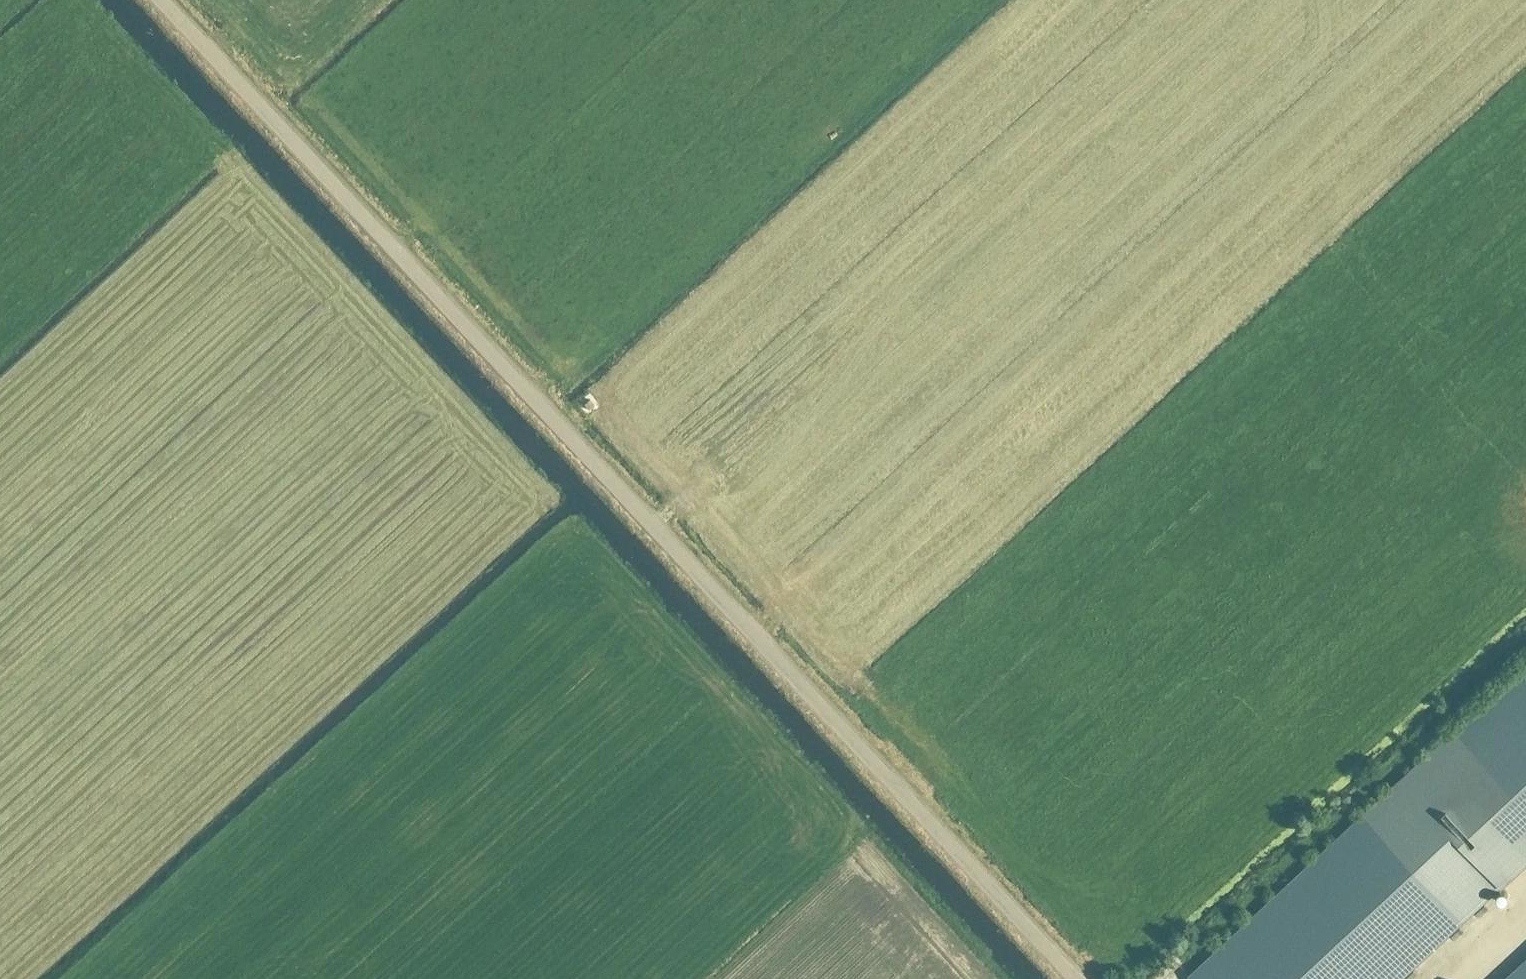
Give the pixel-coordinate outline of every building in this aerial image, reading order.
[(588,397),(583,402),(588,408),(594,403),(588,397)] [(1188,975),(1191,978),(1399,978),(1525,861),(1525,661),(1188,975)] [(1508,978),(1525,978),(1525,962),(1508,978)]
